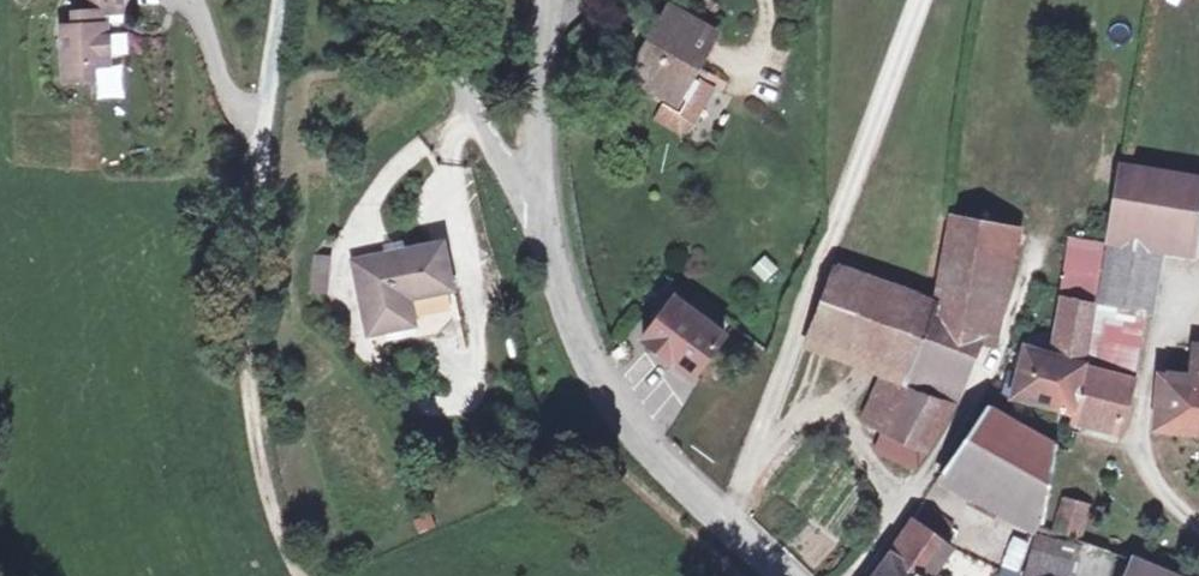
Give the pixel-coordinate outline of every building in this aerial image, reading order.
[(101,67),(115,66),(114,26),(108,27),(108,14),(113,14),(133,12),(133,0),(96,0),(96,13),(81,14),(81,28),(69,28),(70,81),(91,80),(90,67),(101,67)] [(668,10),(632,79),(671,99),(690,64),(698,68),(716,34),(668,10)] [(690,64),(671,99),(659,121),(684,134),(695,126),(715,87),(694,76),(698,68),(690,64)] [(101,80),(101,67),(90,67),(91,80),(101,80)] [(1119,109),(1120,78),(1103,78),(1103,109),(1119,109)] [(1123,165),(1103,293),(1132,297),(1142,232),(1198,240),(1198,176),(1123,165)] [(959,214),(952,257),(1008,270),(1016,230),(959,214)] [(439,239),(350,258),(366,329),(410,320),(412,320),(407,294),(448,285),(449,284),(439,239)] [(309,292),(328,293),(331,256),(312,254),(309,292)] [(943,299),(918,373),(916,379),(965,397),(1002,298),(1008,270),(952,257),(943,299)] [(890,364),(914,290),(844,266),(816,338),(890,364)] [(412,320),(410,320),(413,335),(435,330),(450,315),(459,313),(454,291),(448,285),(407,294),(412,320)] [(943,299),(914,290),(890,364),(918,373),(943,299)] [(1020,396),(1078,408),(1085,368),(1097,304),(1072,299),(1061,350),(1030,346),(1020,396)] [(735,337),(682,303),(652,346),(708,379),(735,337)] [(914,386),(916,379),(918,373),(890,364),(873,417),(932,448),(961,405),(914,386)] [(1139,376),(1085,368),(1078,408),(1129,418),(1139,376)] [(1172,378),(1166,423),(1198,427),(1198,382),(1172,378)] [(1050,521),(1063,444),(993,406),(950,473),(1050,521)] [(1060,530),(1065,532),(1081,538),(1093,514),(1072,503),(1060,530)] [(935,567),(951,544),(943,537),(953,522),(931,504),(880,575),(946,575),(935,567)] [(1001,568),(1018,574),(1029,542),(1012,536),(1001,568)] [(1030,575),(1077,575),(1080,562),(1037,552),(1030,575)] [(1170,573),(1143,563),(1138,575),(1169,575),(1170,573)]
